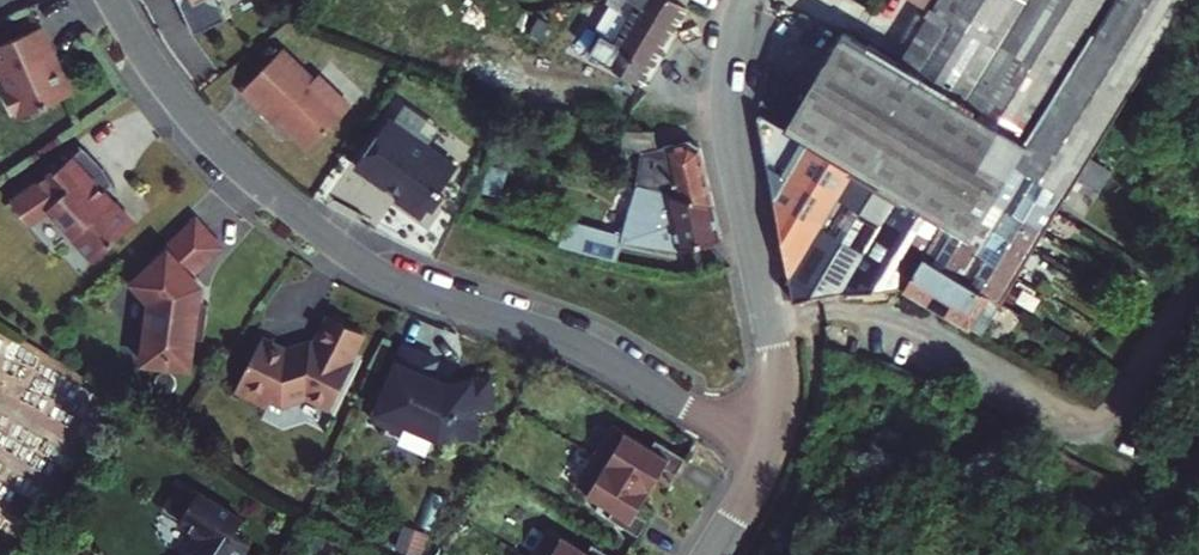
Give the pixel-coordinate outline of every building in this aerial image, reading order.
[(669,39),(690,5),(686,2),(683,0),(610,0),(608,2),(613,4),(612,6),(669,39)] [(924,8),(930,0),(910,0),(924,8)] [(933,6),(992,42),(998,46),(1026,0),(937,0),(933,6)] [(998,46),(992,42),(958,97),(1001,123),(1029,140),(1016,160),(1068,193),(1185,0),(1026,0),(998,46)] [(591,51),(643,82),(669,39),(612,6),(599,28),(605,32),(604,34),(602,33),(591,51)] [(933,6),(899,61),(958,97),(992,42),(933,6)] [(0,44),(0,56),(14,87),(6,90),(16,115),(24,111),(26,114),(71,95),(41,27),(0,44)] [(854,169),(898,195),(943,221),(1001,123),(958,97),(899,61),(868,43),(867,44),(842,32),(784,128),(854,169)] [(285,44),(244,88),(284,124),(292,115),(299,122),(300,131),(315,145),(356,101),(322,70),(318,74),(285,44)] [(356,100),(366,90),(336,59),(326,69),(356,100)] [(794,270),(854,169),(784,128),(759,113),(770,180),(787,272),(794,270)] [(391,118),(359,164),(391,186),(393,184),(404,191),(399,199),(425,217),(461,165),(391,118)] [(943,221),(904,287),(982,334),(1068,193),(1016,160),(1029,140),(1001,123),(943,221)] [(636,184),(667,192),(714,204),(699,146),(688,140),(677,142),(656,147),(652,131),(624,135),(623,154),(640,150),(636,184)] [(102,162),(86,147),(62,173),(61,172),(17,203),(22,209),(29,212),(35,214),(46,213),(51,208),(79,233),(77,235),(98,259),(134,226),(104,193),(116,182),(110,173),(102,162)] [(898,195),(854,169),(794,270),(787,272),(792,300),(841,294),(898,195)] [(636,184),(630,209),(622,239),(681,246),(722,237),(714,204),(667,192),(636,184)] [(841,294),(904,287),(943,221),(898,195),(841,294)] [(197,281),(193,275),(223,247),(198,219),(155,259),(157,262),(135,282),(152,301),(147,331),(155,332),(150,363),(190,370),(195,340),(205,341),(210,305),(199,303),(201,288),(196,282),(197,281)] [(579,227),(572,252),(600,260),(615,264),(622,239),(579,227)] [(288,349),(263,336),(236,388),(268,405),(272,397),(285,403),(307,396),(330,409),(353,365),(348,362),(364,332),(333,315),(317,345),(312,343),(288,350),(288,349)] [(147,331),(142,362),(150,363),(155,332),(147,331)] [(380,408),(376,418),(402,430),(406,422),(441,437),(481,433),(479,408),(496,406),(493,377),(449,382),(433,375),(440,359),(407,345),(387,392),(380,408)] [(382,389),(375,405),(380,408),(387,392),(382,389)] [(615,424),(597,455),(654,490),(668,467),(679,474),(689,458),(659,439),(654,447),(615,424)] [(640,512),(654,490),(597,455),(578,486),(616,509),(612,517),(642,536),(652,519),(640,512)] [(248,537),(235,530),(245,515),(199,487),(180,517),(199,529),(188,545),(191,554),(236,554),(248,537)] [(536,554),(614,554),(596,544),(591,552),(552,529),(536,554)]
